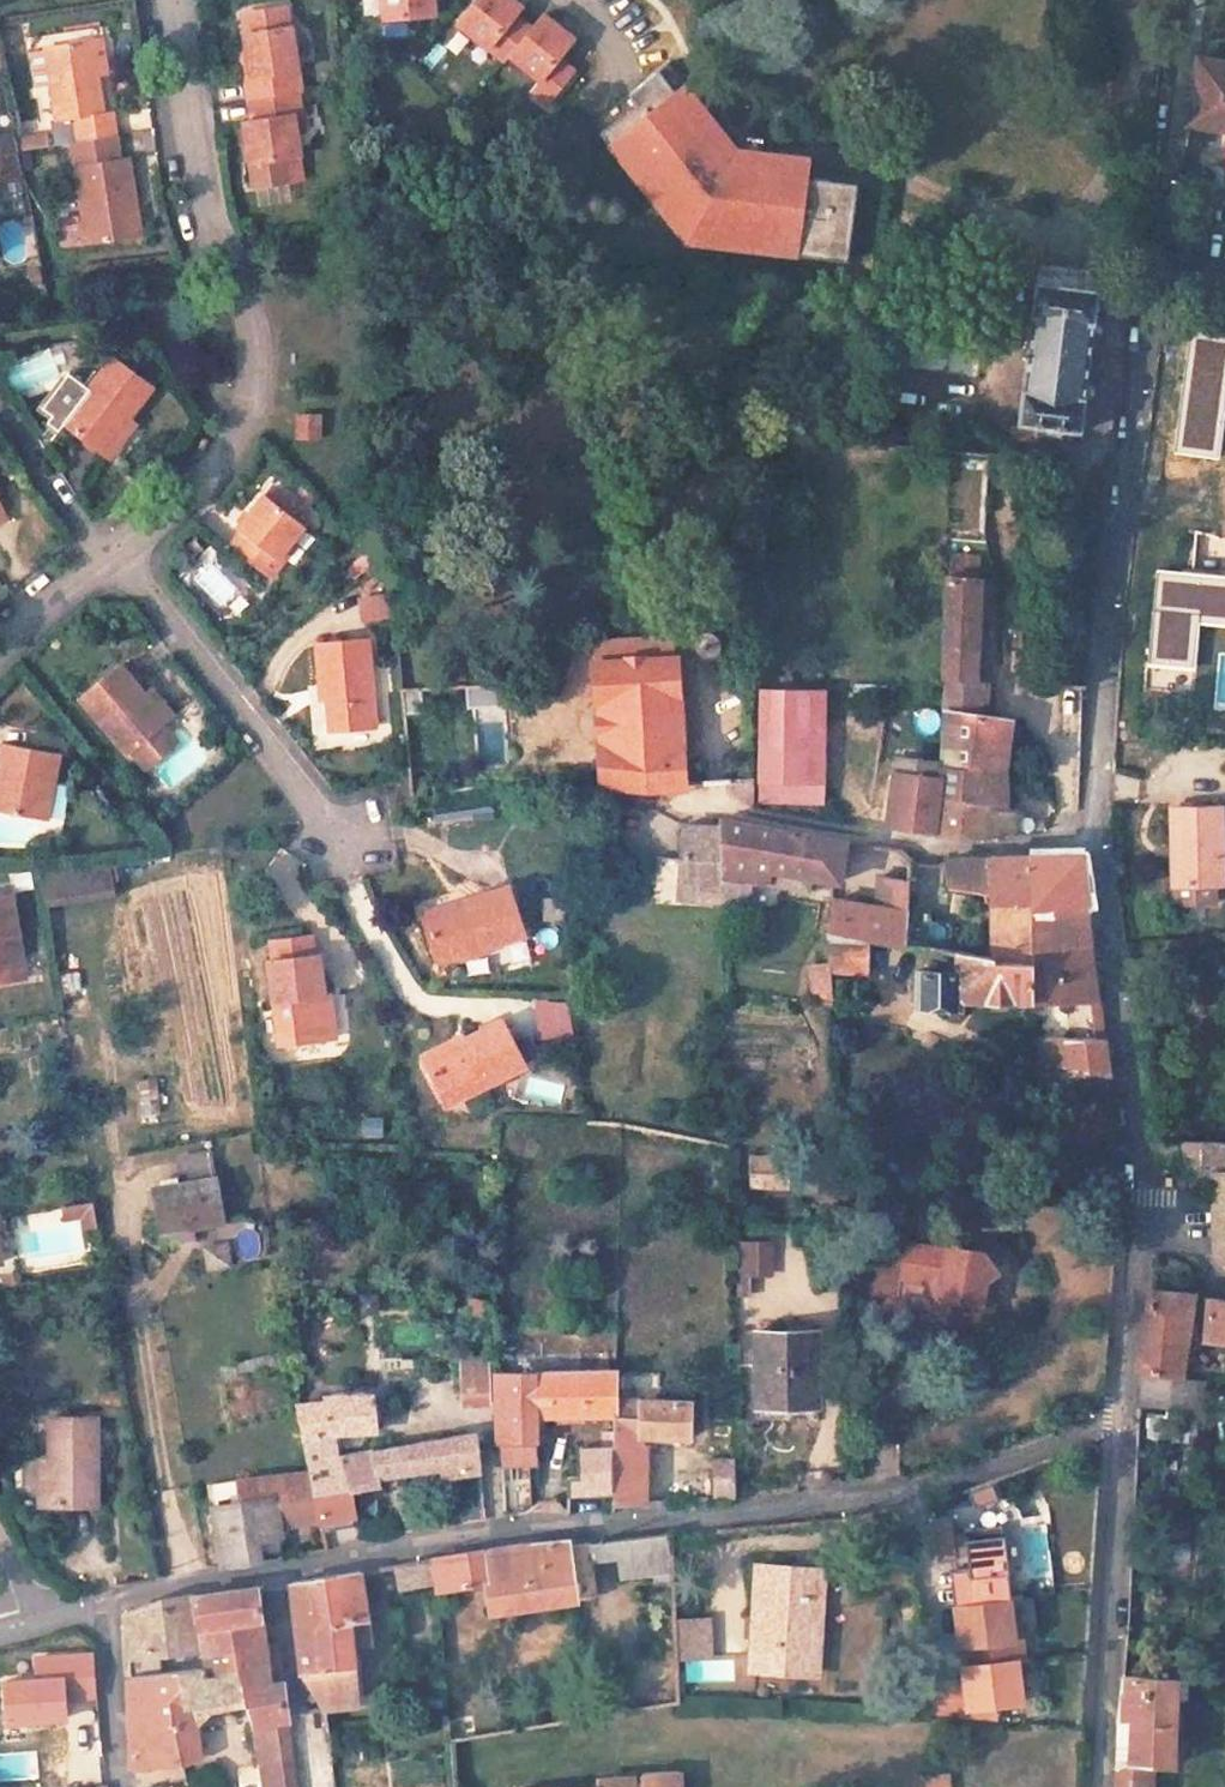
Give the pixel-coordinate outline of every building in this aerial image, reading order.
[(383,19),(435,15),(433,0),(382,0),(383,19)] [(515,0),(475,0),(456,23),(504,61),(509,55),(531,28),(514,14),(521,5),(515,0)] [(290,27),(288,27),(285,6),(243,12),(246,34),(245,34),(249,61),(244,62),(249,101),(297,94),(300,93),(290,27)] [(573,38),(543,14),(531,28),(509,55),(539,79),(530,90),(547,104),(574,71),(557,57),(573,38)] [(97,76),(107,74),(101,38),(91,40),(97,76)] [(112,112),(103,113),(97,76),(91,40),(45,47),(50,83),(56,120),(51,121),(53,145),(72,141),(85,140),(116,135),(112,112)] [(45,47),(27,50),(32,86),(50,83),(45,47)] [(1196,60),(1188,126),(1224,132),(1224,64),(1196,60)] [(734,149),(667,63),(592,122),(659,208),(669,200),(693,229),(725,233),(723,246),(812,257),(813,244),(847,248),(854,196),(829,193),(830,181),(806,178),(808,158),(760,152),(734,149)] [(0,76),(0,112),(9,110),(2,75),(0,76)] [(301,114),(297,94),(249,101),(252,120),(244,122),(254,187),(290,181),(286,157),(300,155),(294,115),(301,114)] [(19,134),(20,149),(48,147),(47,131),(19,134)] [(23,176),(14,134),(0,137),(0,180),(23,176)] [(127,157),(119,158),(116,135),(85,140),(72,141),(75,165),(84,220),(78,221),(82,245),(139,235),(127,157)] [(740,136),(734,149),(760,152),(761,138),(740,136)] [(855,184),(830,181),(829,193),(854,196),(855,184)] [(669,200),(659,208),(686,242),(723,246),(725,233),(693,229),(669,200)] [(77,216),(54,220),(58,248),(82,245),(78,221),(77,216)] [(847,248),(813,244),(812,257),(846,262),(847,248)] [(1019,424),(1081,432),(1097,290),(1036,282),(1019,424)] [(870,364),(978,377),(981,347),(894,337),(893,341),(873,338),(870,364)] [(68,373),(43,407),(52,414),(46,421),(58,431),(64,423),(102,453),(127,419),(152,386),(112,356),(89,388),(68,373)] [(1191,363),(1182,456),(1224,460),(1224,366),(1191,363)] [(319,439),(319,414),(299,414),(298,439),(319,439)] [(102,453),(107,456),(133,423),(127,419),(102,453)] [(264,494),(304,527),(312,517),(271,485),(264,494)] [(278,559),(304,527),(264,494),(238,527),(242,531),(230,547),(270,579),(282,563),(278,559)] [(979,578),(980,558),(949,556),(947,576),(979,578)] [(222,607),(239,591),(210,561),(193,577),(222,607)] [(978,649),(977,618),(979,578),(947,576),(944,649),(948,649),(946,685),(945,710),(979,714),(980,695),(981,684),(981,679),(976,678),(978,649)] [(1168,588),(1159,682),(1223,688),(1224,670),(1224,593),(1168,588)] [(361,621),(391,620),(389,594),(359,595),(361,621)] [(710,631),(706,631),(702,631),(698,634),(696,637),(694,641),(694,646),(697,651),(701,654),(705,655),(710,654),(713,653),(716,650),(718,645),(718,639),(714,634),(710,631)] [(674,633),(595,638),(598,700),(601,701),(604,746),(601,746),(603,782),(648,787),(682,785),(680,732),(678,731),(679,715),(674,633)] [(375,727),(366,639),(317,643),(321,685),(327,684),(332,731),(375,727)] [(163,726),(167,721),(147,697),(119,664),(80,697),(80,699),(128,755),(132,752),(163,726)] [(511,703),(511,680),(467,681),(468,705),(511,703)] [(822,802),(824,691),(760,691),(758,802),(822,802)] [(167,721),(173,717),(152,693),(147,697),(167,721)] [(1011,718),(1002,717),(979,714),(945,710),(944,734),(941,767),(995,773),(999,740),(1009,742),(1011,718)] [(146,768),(177,741),(163,726),(132,752),(146,768)] [(995,773),(1006,774),(1009,742),(999,740),(995,773)] [(59,753),(2,743),(0,756),(0,811),(47,819),(59,753)] [(940,776),(935,775),(937,763),(896,757),(894,770),(887,826),(934,832),(940,776)] [(996,810),(995,773),(941,767),(940,776),(934,832),(980,837),(981,839),(983,841),(1011,835),(1013,811),(996,810)] [(749,803),(753,804),(753,777),(727,779),(729,787),(731,791),(734,796),(737,799),(743,802),(749,803)] [(1173,805),(1173,882),(1173,899),(1211,899),(1215,899),(1215,881),(1215,851),(1223,850),(1222,805),(1173,805)] [(844,848),(845,841),(719,818),(719,827),(683,825),(681,858),(656,857),(654,898),(678,900),(679,897),(679,886),(709,889),(708,899),(708,902),(750,905),(752,880),(770,882),(769,870),(810,877),(839,882),(843,858),(844,848)] [(858,842),(845,841),(844,848),(857,850),(858,842)] [(882,848),(879,874),(909,878),(913,852),(882,848)] [(1215,851),(1215,881),(1224,882),(1224,850),(1223,850),(1215,851)] [(1035,904),(1085,905),(1080,855),(1028,856),(1035,904)] [(1029,903),(1035,904),(1028,856),(989,856),(989,859),(992,901),(1029,903)] [(808,889),(810,877),(769,870),(770,882),(770,883),(808,889)] [(907,909),(908,879),(893,877),(891,907),(907,909)] [(708,899),(709,889),(679,886),(679,897),(708,899)] [(523,935),(507,887),(469,899),(471,906),(424,921),(438,962),(523,935)] [(0,895),(0,982),(25,978),(11,893),(0,895)] [(471,906),(469,899),(423,914),(424,921),(471,906)] [(545,920),(565,919),(565,900),(544,901),(545,920)] [(904,945),(907,909),(891,907),(833,900),(828,932),(826,932),(865,939),(904,945)] [(1031,956),(1030,948),(1029,903),(992,901),(992,952),(1031,956)] [(1090,944),(1085,905),(1035,904),(1029,903),(1030,948),(1090,944)] [(953,923),(931,919),(932,913),(907,909),(904,945),(951,950),(953,923)] [(830,970),(864,971),(865,939),(826,932),(828,964),(830,970)] [(316,955),(314,935),(270,940),(272,960),(316,955)] [(1041,1000),(1097,1000),(1090,944),(1030,948),(1031,956),(1031,1000),(1030,1008),(1041,1008),(1041,1000)] [(1031,1000),(1031,956),(992,952),(958,951),(958,971),(918,971),(917,1004),(960,1005),(960,998),(984,999),(1031,1000)] [(318,954),(316,955),(272,960),(269,960),(279,1045),(323,1040),(317,996),(323,995),(318,954)] [(832,1005),(830,970),(828,964),(827,964),(809,965),(813,1002),(832,1005)] [(323,1040),(335,1039),(329,994),(323,995),(317,996),(323,1040)] [(534,1000),(538,1039),(572,1035),(568,997),(534,1000)] [(477,1089),(519,1069),(496,1023),(463,1040),(465,1045),(419,1069),(438,1108),(455,1100),(477,1089)] [(463,1040),(462,1037),(416,1061),(419,1069),(465,1045),(463,1040)] [(1073,1039),(1031,1039),(1031,1064),(1074,1070),(1073,1039)] [(1074,1070),(1108,1074),(1103,1039),(1073,1039),(1074,1070)] [(159,1078),(131,1078),(131,1120),(159,1121),(159,1078)] [(465,1120),(486,1109),(477,1089),(455,1100),(465,1120)] [(383,1137),(385,1116),(364,1114),(362,1135),(383,1137)] [(1180,1140),(1154,1137),(1159,1162),(1177,1163),(1181,1163),(1180,1140)] [(1180,1140),(1181,1163),(1177,1163),(1177,1174),(1214,1175),(1216,1255),(1224,1263),(1224,1174),(1223,1174),(1223,1144),(1180,1140)] [(751,1186),(785,1187),(785,1157),(752,1156),(751,1186)] [(184,1186),(212,1181),(208,1157),(180,1161),(184,1186)] [(225,1227),(218,1180),(212,1181),(184,1186),(153,1191),(161,1238),(225,1227)] [(240,1257),(261,1255),(258,1226),(237,1228),(240,1257)] [(208,1271),(235,1264),(228,1239),(201,1247),(208,1271)] [(774,1276),(774,1239),(741,1239),(741,1276),(774,1276)] [(997,1273),(983,1252),(947,1245),(947,1249),(907,1242),(901,1278),(932,1283),(930,1295),(926,1298),(923,1318),(988,1330),(992,1305),(981,1304),(985,1282),(997,1273)] [(992,1305),(997,1273),(985,1282),(981,1304),(992,1305)] [(1186,1296),(1150,1291),(1145,1324),(1141,1354),(1139,1367),(1136,1395),(1139,1396),(1165,1399),(1165,1411),(1201,1416),(1202,1383),(1175,1379),(1186,1296)] [(486,1319),(490,1301),(468,1297),(465,1315),(486,1319)] [(1209,1299),(1204,1339),(1224,1342),(1224,1302),(1209,1299)] [(757,1405),(817,1403),(816,1332),(811,1332),(811,1325),(790,1325),(790,1332),(756,1333),(757,1405)] [(489,1402),(487,1357),(462,1358),(464,1403),(468,1403),(489,1402)] [(581,1415),(613,1414),(614,1399),(617,1370),(581,1371),(581,1415)] [(581,1415),(581,1371),(556,1372),(558,1403),(546,1404),(546,1416),(581,1415)] [(546,1404),(558,1403),(556,1372),(496,1374),(500,1443),(537,1442),(536,1416),(546,1416),(546,1404)] [(377,1431),(373,1395),(325,1395),(326,1401),(296,1404),(310,1471),(314,1493),(331,1491),(348,1490),(342,1456),(335,1458),(332,1433),(377,1431)] [(691,1436),(693,1400),(614,1399),(613,1414),(613,1431),(613,1466),(631,1467),(633,1446),(642,1447),(642,1435),(691,1436)] [(489,1409),(489,1402),(468,1403),(468,1410),(489,1409)] [(97,1505),(96,1417),(50,1416),(50,1456),(50,1504),(50,1505),(97,1505)] [(481,1470),(478,1431),(342,1456),(348,1490),(352,1489),(357,1489),(378,1485),(380,1485),(379,1475),(439,1466),(440,1477),(481,1470)] [(613,1491),(613,1466),(613,1431),(604,1431),(604,1449),(578,1449),(579,1476),(567,1476),(567,1493),(613,1491)] [(612,1503),(645,1502),(646,1447),(642,1447),(633,1446),(631,1467),(613,1466),(613,1491),(612,1503)] [(39,1504),(50,1504),(50,1456),(39,1456),(39,1504)] [(712,1460),(713,1496),(734,1496),(734,1460),(712,1460)] [(280,1522),(321,1523),(314,1493),(310,1471),(274,1476),(280,1522)] [(280,1522),(274,1476),(209,1485),(191,1486),(207,1569),(223,1565),(261,1559),(258,1542),(257,1537),(281,1533),(280,1522)] [(991,1483),(967,1493),(974,1510),(997,1501),(991,1483)] [(321,1523),(355,1517),(352,1489),(348,1490),(331,1491),(314,1493),(321,1523)] [(954,1517),(935,1519),(940,1564),(959,1561),(958,1557),(969,1556),(975,1603),(1014,1598),(1005,1527),(966,1531),(966,1533),(955,1534),(954,1517)] [(666,1538),(590,1546),(592,1565),(619,1562),(619,1580),(668,1576),(666,1538)] [(280,1556),(282,1556),(279,1539),(258,1542),(261,1559),(280,1556)] [(528,1545),(433,1559),(437,1595),(486,1587),(491,1610),(573,1598),(568,1548),(567,1543),(528,1545)] [(590,1546),(568,1548),(573,1598),(578,1597),(595,1596),(592,1565),(590,1546)] [(395,1563),(396,1589),(431,1587),(430,1561),(395,1563)] [(821,1573),(756,1569),(750,1621),(756,1621),(752,1664),(778,1667),(777,1673),(809,1677),(812,1624),(818,1625),(821,1573)] [(361,1572),(292,1582),(304,1672),(324,1710),(359,1705),(354,1645),(370,1643),(368,1622),(361,1572)] [(258,1587),(195,1595),(210,1670),(238,1668),(245,1695),(253,1723),(285,1721),(287,1721),(283,1683),(269,1684),(258,1587)] [(161,1602),(127,1614),(130,1765),(140,1766),(182,1764),(199,1756),(197,1731),(190,1723),(187,1690),(207,1688),(209,1700),(245,1695),(238,1668),(210,1670),(195,1595),(161,1602)] [(975,1603),(957,1605),(965,1667),(1020,1660),(1027,1660),(1024,1636),(1017,1637),(1012,1599),(975,1603)] [(704,1620),(670,1622),(672,1658),(705,1656),(704,1620)] [(94,1651),(32,1655),(34,1679),(6,1680),(9,1726),(73,1722),(72,1702),(98,1700),(94,1651)] [(1020,1660),(965,1667),(967,1681),(931,1687),(935,1717),(999,1721),(997,1706),(1025,1702),(1020,1660)] [(778,1667),(752,1664),(751,1671),(777,1673),(778,1667)] [(1124,1677),(1123,1703),(1122,1723),(1136,1724),(1134,1763),(1119,1769),(1118,1786),(1150,1786),(1151,1767),(1174,1768),(1177,1680),(1124,1677)] [(285,1721),(253,1723),(258,1763),(287,1759),(285,1721)] [(592,1786),(684,1786),(683,1769),(642,1772),(643,1778),(598,1781),(599,1786),(592,1786)]
